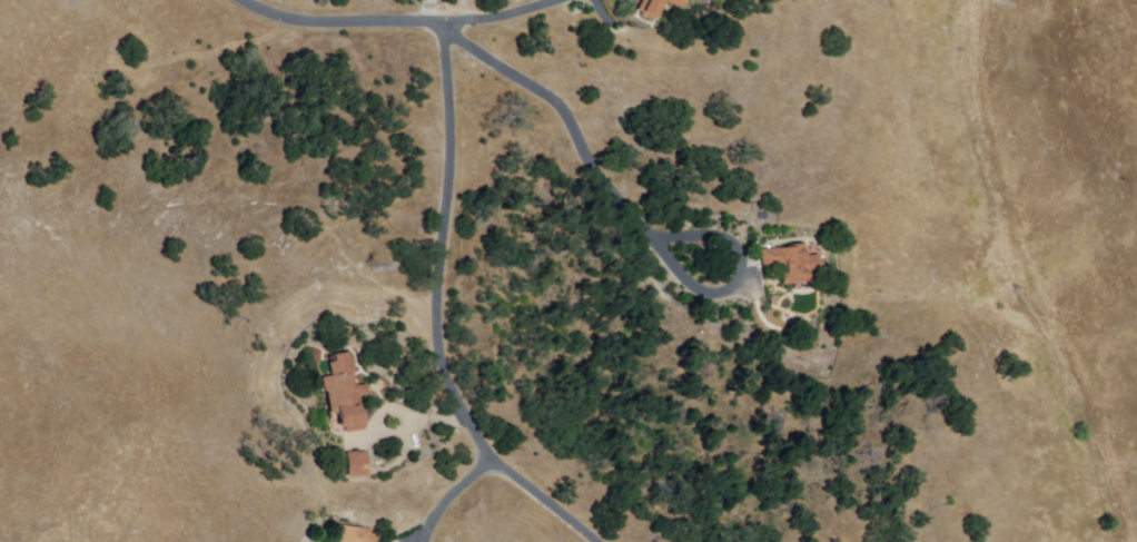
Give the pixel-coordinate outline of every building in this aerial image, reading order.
[(637,13),(644,0),(665,0),(654,21),(637,13)] [(804,244),(804,248),(802,249),(803,257),(820,255),(821,270),(804,273),(804,277),(809,276),(810,286),(803,286),(803,282),(798,283),(799,285),(783,286),(782,277),(763,279),(761,252),(789,248),(789,245),(804,244)] [(319,378),(322,393),(325,393),(327,414),(330,414),(333,432),(343,431),(344,434),(364,432),(359,396),(368,395),(366,383),(355,385),(353,372),(356,371),(353,352),(332,354),(333,363),(328,364),(329,376),(319,378)] [(345,453),(367,453),(368,479),(346,480),(345,453)] [(378,534),(369,533),(369,530),(330,526),(329,541),(378,541),(378,534)]
